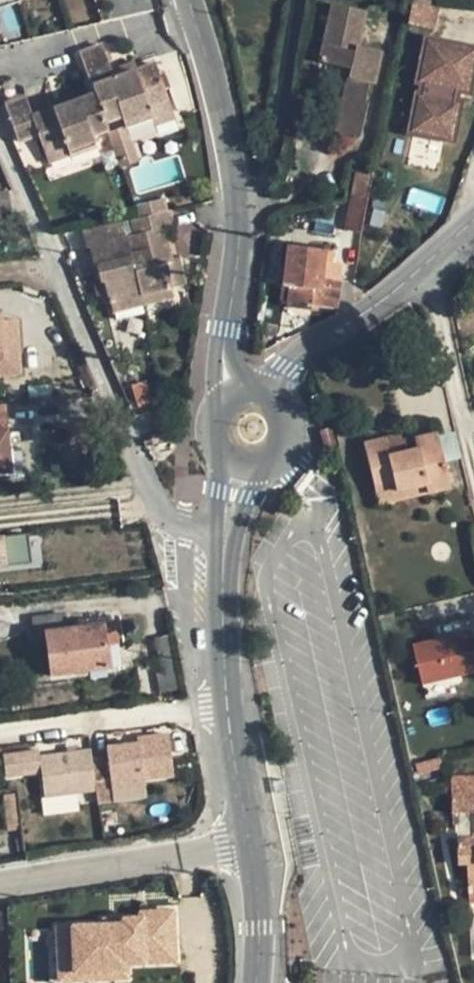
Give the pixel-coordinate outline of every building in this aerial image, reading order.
[(391,10),(406,12),(408,0),(392,0),(391,10)] [(332,4),(328,21),(362,29),(366,11),(332,4)] [(367,84),(374,85),(381,51),(358,46),(362,29),(328,21),(318,62),(349,70),(338,116),(361,121),(365,104),(362,103),(367,84)] [(424,35),(414,85),(417,89),(406,135),(456,147),(465,103),(471,100),(473,86),(473,46),(424,35)] [(4,104),(17,142),(38,135),(43,148),(64,141),(70,157),(97,148),(93,136),(108,131),(106,123),(121,117),(125,128),(152,119),(155,126),(175,119),(155,64),(135,71),(114,79),(102,45),(79,54),(94,95),(67,104),(51,110),(33,116),(26,96),(4,104)] [(135,71),(132,62),(111,70),(114,79),(135,71)] [(48,103),(51,110),(67,104),(64,97),(48,103)] [(334,130),(358,136),(361,121),(338,116),(334,130)] [(137,161),(125,128),(107,135),(119,167),(137,161)] [(48,165),(70,157),(64,141),(43,148),(48,165)] [(357,170),(345,231),(361,234),(373,173),(357,170)] [(134,205),(137,219),(166,213),(163,198),(134,205)] [(170,212),(166,213),(137,219),(125,222),(142,294),(172,287),(167,263),(171,261),(163,230),(173,227),(170,212)] [(110,302),(142,294),(125,222),(83,232),(86,249),(89,248),(94,267),(96,266),(100,283),(103,282),(107,297),(108,302),(110,302)] [(320,289),(321,277),(324,252),(287,248),(282,285),(290,285),(286,308),(309,311),(310,305),(338,309),(340,291),(320,289)] [(177,260),(171,261),(167,263),(172,287),(183,285),(177,260)] [(320,289),(340,291),(341,280),(321,277),(320,289)] [(107,297),(103,282),(100,283),(94,284),(97,299),(107,297)] [(175,298),(172,287),(142,294),(144,306),(175,298)] [(110,302),(112,313),(144,306),(142,294),(110,302)] [(0,356),(0,384),(27,381),(22,320),(1,322),(3,356),(0,356)] [(244,331),(244,350),(253,350),(253,331),(244,331)] [(0,405),(0,473),(10,472),(9,453),(5,404),(0,405)] [(387,447),(388,455),(419,448),(416,438),(414,431),(384,438),(387,447)] [(387,447),(367,452),(377,496),(394,492),(426,485),(428,493),(450,488),(436,433),(416,438),(419,448),(388,455),(387,447)] [(387,447),(384,438),(365,443),(367,452),(387,447)] [(21,452),(9,453),(10,472),(10,477),(23,477),(21,452)] [(396,500),(394,492),(377,496),(379,504),(396,500)] [(0,542),(0,572),(39,568),(35,538),(0,542)] [(50,676),(111,668),(108,645),(105,623),(67,628),(65,614),(32,619),(34,634),(44,633),(50,676)] [(114,622),(105,623),(108,645),(117,644),(114,622)] [(410,643),(418,683),(473,671),(473,664),(467,631),(410,643)] [(175,634),(153,638),(165,693),(186,689),(175,634)] [(143,780),(173,776),(168,734),(137,738),(137,743),(106,747),(107,757),(91,759),(96,791),(97,803),(114,800),(112,789),(144,785),(143,780)] [(41,773),(44,798),(96,791),(91,759),(90,749),(39,756),(38,750),(3,754),(6,777),(41,773)] [(441,759),(417,765),(419,773),(443,767),(441,759)] [(451,795),(473,795),(473,778),(451,779),(451,795)] [(112,789),(114,800),(145,796),(144,785),(112,789)] [(451,795),(451,814),(473,814),(473,795),(451,795)] [(10,832),(21,831),(17,796),(5,798),(10,832)] [(457,839),(458,865),(467,865),(468,886),(473,886),(473,838),(457,839)] [(121,970),(121,963),(174,962),(173,913),(140,913),(140,920),(105,921),(106,927),(59,929),(60,971),(121,970)]
